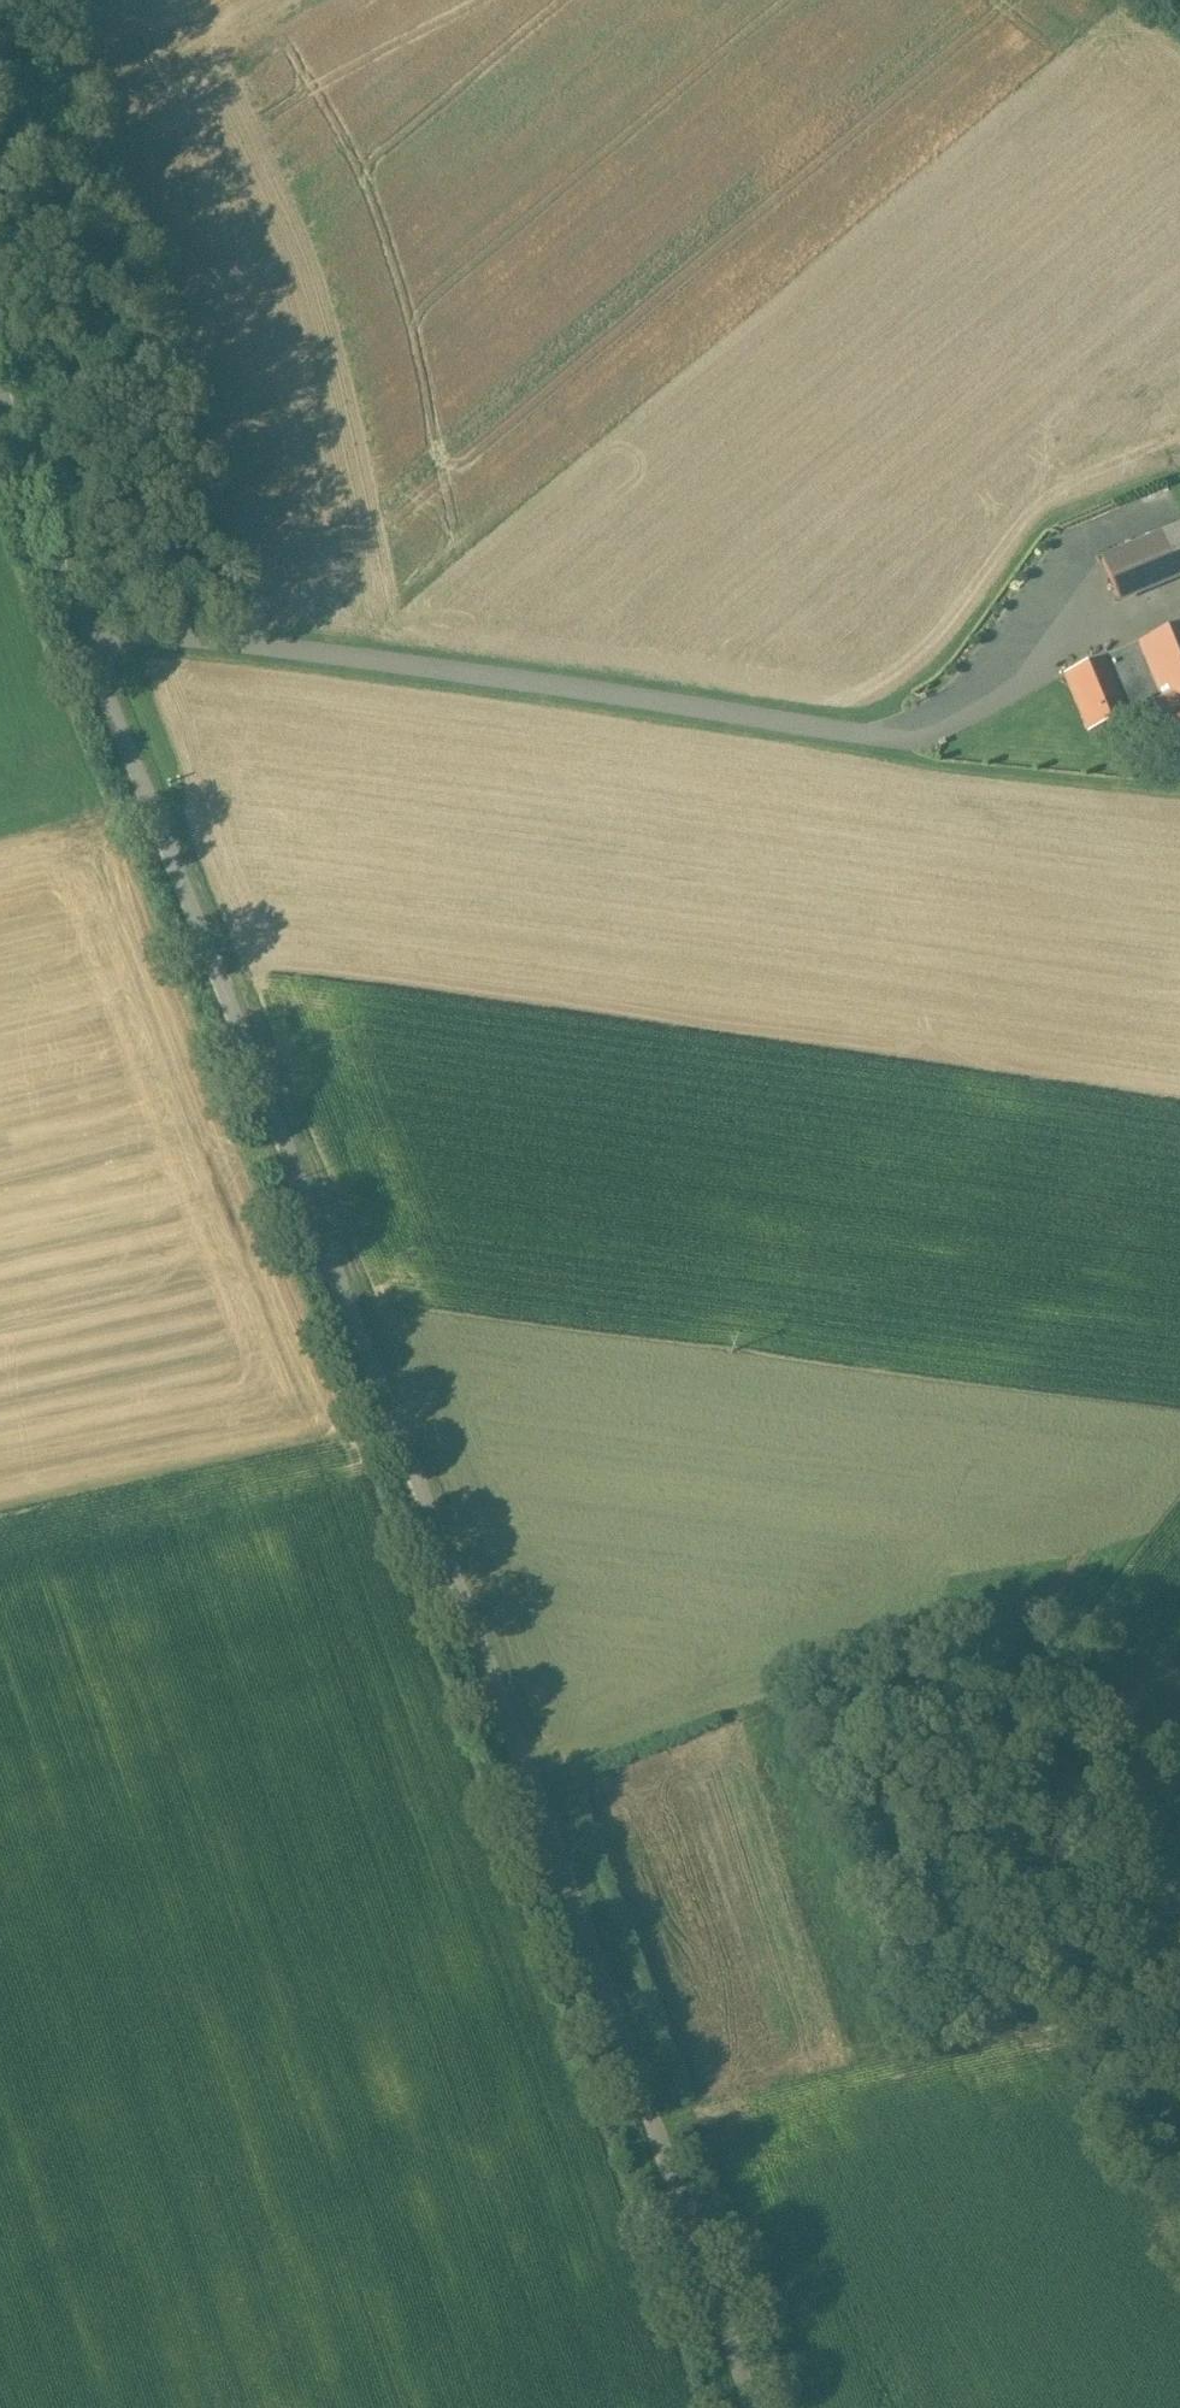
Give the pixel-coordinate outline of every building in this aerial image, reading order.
[(1159,535),(1176,577),(1179,575),(1179,526),(1159,535)] [(1159,535),(1101,559),(1118,601),(1176,577),(1159,535)] [(1137,644),(1161,701),(1179,748),(1179,626),(1137,644)] [(1161,701),(1137,644),(1106,657),(1130,714),(1161,701)] [(1130,714),(1106,657),(1065,674),(1089,731),(1130,714)]
